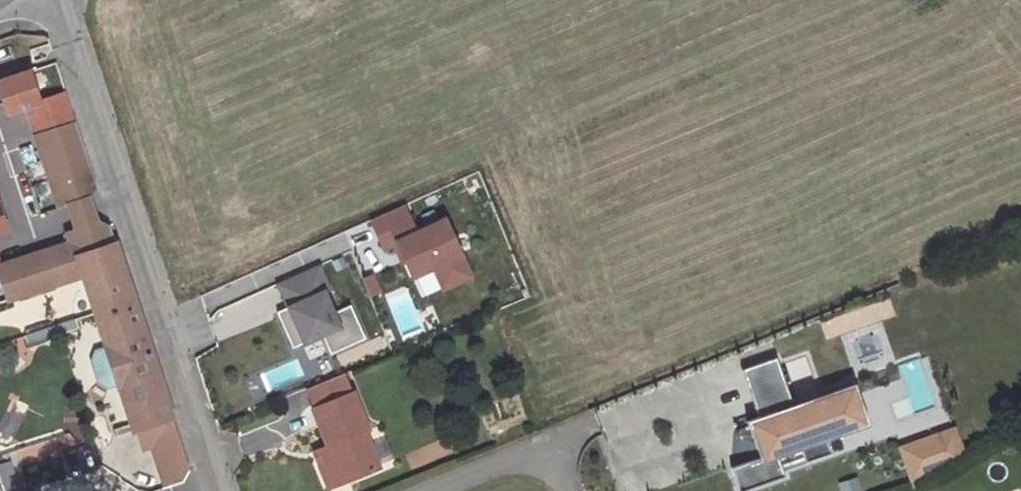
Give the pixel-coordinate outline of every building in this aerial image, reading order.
[(41,139),(81,126),(71,95),(44,104),(34,73),(2,83),(12,115),(31,109),(41,139)] [(95,201),(101,188),(81,126),(41,139),(64,212),(74,208),(95,201)] [(11,233),(0,199),(0,236),(11,233)] [(95,201),(74,208),(81,231),(102,224),(95,201)] [(412,208),(379,223),(392,251),(405,245),(420,280),(441,271),(451,292),(478,280),(454,223),(424,236),(412,208)] [(139,433),(141,433),(175,421),(151,346),(114,231),(102,224),(81,231),(72,234),(75,246),(4,269),(13,295),(15,302),(88,278),(112,350),(124,387),(139,433)] [(326,268),(285,286),(295,310),(301,323),(289,328),(299,351),(329,338),(341,333),(350,352),(372,343),(358,309),(340,317),(331,296),(337,293),(326,268)] [(368,299),(381,294),(372,274),(359,279),(368,299)] [(301,323),(295,310),(284,315),(289,328),(301,323)] [(341,333),(329,338),(337,358),(350,352),(341,333)] [(124,387),(112,350),(101,354),(96,365),(102,384),(113,391),(124,387)] [(746,379),(764,431),(758,434),(769,465),(735,477),(740,490),(775,490),(790,486),(781,462),(804,454),(810,472),(836,463),(830,445),(868,432),(857,399),(799,419),(781,366),(746,379)] [(317,390),(325,410),(362,396),(354,376),(317,390)] [(379,433),(364,395),(362,396),(325,410),(323,411),(338,448),(331,451),(335,463),(327,466),(334,482),(354,474),(357,481),(387,470),(374,435),(379,433)] [(192,476),(175,421),(141,433),(147,453),(158,449),(170,483),(192,476)] [(908,480),(967,458),(954,426),(896,448),(908,480)] [(840,490),(860,490),(855,477),(837,484),(840,490)]
